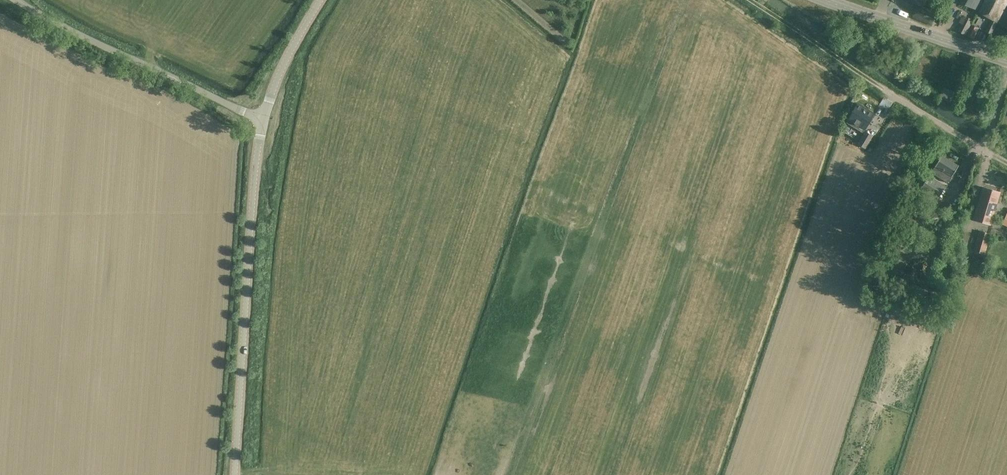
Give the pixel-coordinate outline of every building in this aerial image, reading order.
[(918,6),(925,9),(929,0),(906,0),(918,6)] [(959,3),(973,10),(974,6),(980,8),(984,0),(960,0),(959,3)] [(980,13),(992,19),(986,32),(992,35),(1006,4),(1006,0),(986,0),(980,13)] [(934,14),(917,7),(913,17),(930,24),(934,14)] [(998,24),(1006,29),(1006,7),(998,24)] [(972,23),(963,18),(960,23),(962,24),(958,32),(965,35),(972,23)] [(979,28),(972,25),(967,36),(974,39),(979,28)] [(850,115),(845,122),(862,133),(874,114),(857,103),(850,115)] [(872,136),(865,133),(859,143),(865,147),(872,136)] [(942,155),(931,173),(948,183),(958,166),(951,161),(949,160),(942,155)] [(904,177),(909,179),(914,165),(909,163),(904,177)] [(944,186),(929,177),(925,183),(920,180),(916,187),(928,194),(926,198),(934,203),(944,186)] [(1000,193),(983,187),(973,220),(990,225),(1000,193)] [(932,212),(928,220),(936,225),(940,217),(944,210),(935,206),(932,212)] [(990,235),(980,232),(974,252),(984,255),(990,235)] [(943,272),(955,276),(957,272),(945,267),(943,272)] [(939,282),(951,287),(953,282),(941,277),(939,282)]
